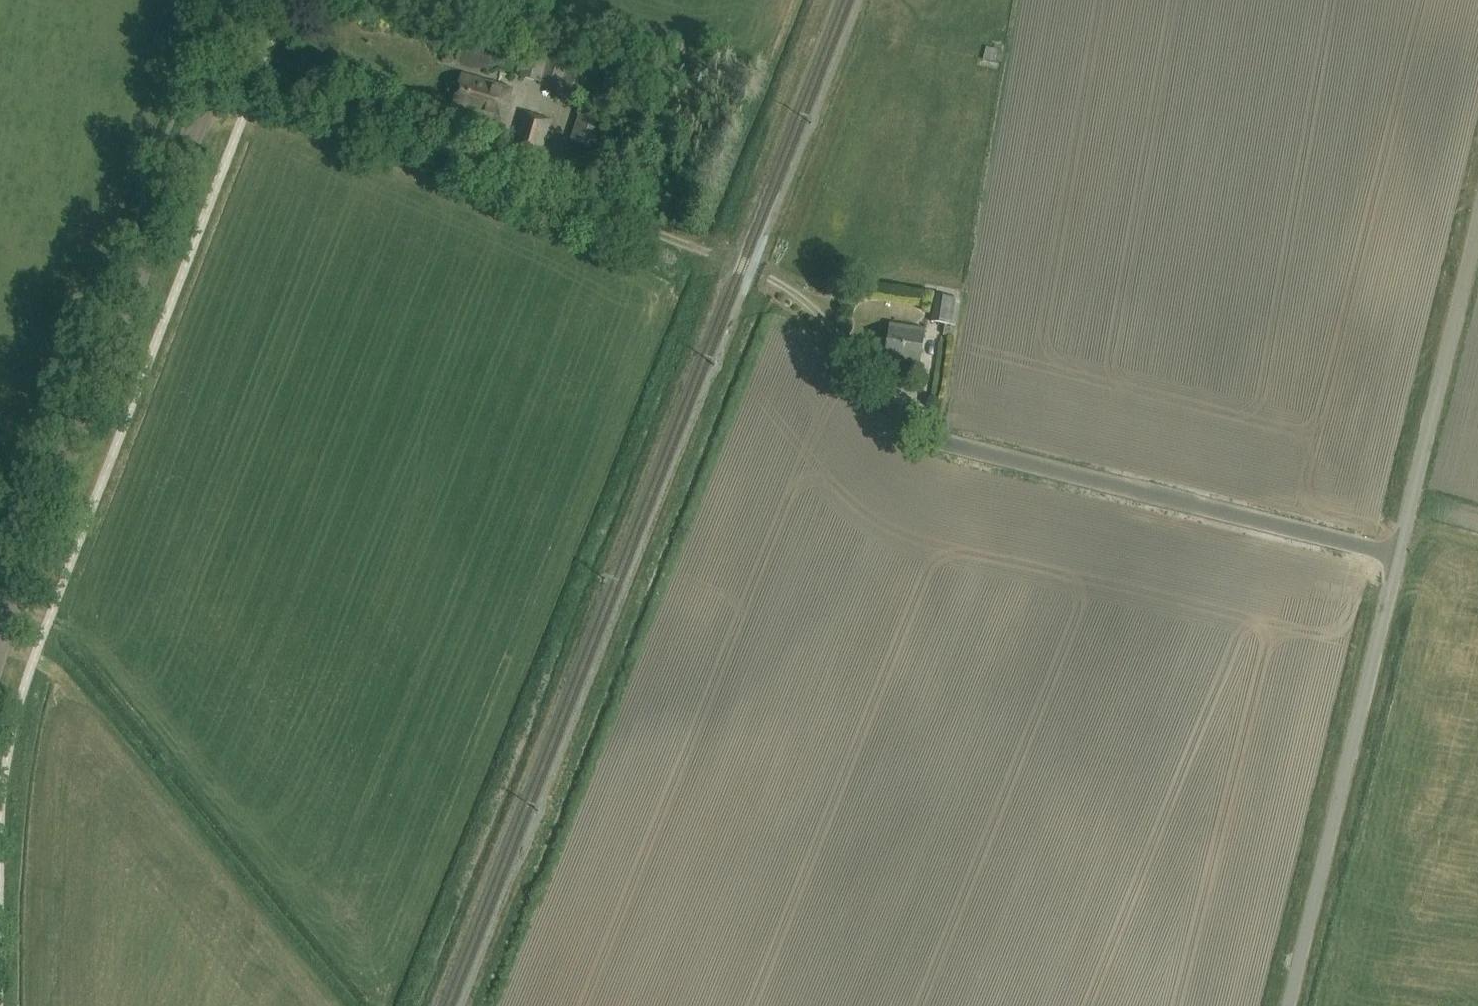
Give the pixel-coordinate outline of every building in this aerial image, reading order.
[(991,49),(989,62),(1004,65),(1006,52),(991,49)] [(563,85),(560,100),(574,102),(581,64),(555,60),(554,66),(539,63),(538,72),(529,70),(527,79),(563,85)] [(510,89),(461,75),(453,106),(477,113),(476,116),(501,123),(510,89)] [(961,300),(937,296),(932,324),(947,327),(945,337),(954,338),(961,300)] [(924,333),(890,328),(885,358),(920,364),(924,333)]
